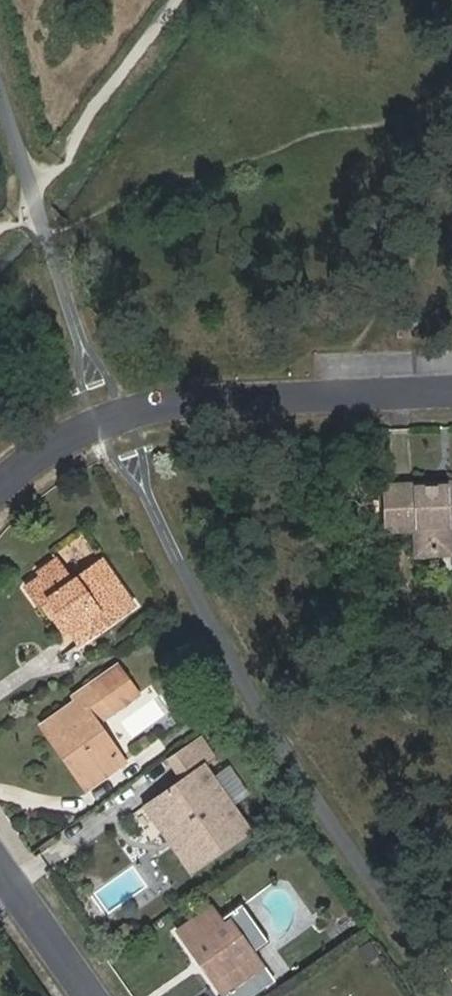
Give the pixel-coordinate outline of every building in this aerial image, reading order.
[(387,530),(414,529),(416,554),(451,552),(451,485),(385,488),(387,530)] [(87,620),(96,632),(133,605),(102,561),(73,581),(57,559),(36,573),(41,579),(27,588),(36,602),(47,594),(71,630),(87,620)] [(80,643),(96,632),(87,620),(71,630),(80,643)] [(139,693),(119,664),(115,667),(126,681),(102,698),(112,712),(139,693)] [(115,667),(92,684),(102,698),(126,681),(115,667)] [(42,728),(82,784),(103,769),(108,776),(125,764),(96,723),(112,712),(102,698),(92,684),(74,696),(77,701),(42,728)] [(250,829),(205,764),(214,758),(198,736),(167,758),(183,780),(155,800),(169,820),(188,807),(205,831),(180,848),(195,868),(250,829)] [(103,769),(82,784),(88,791),(108,776),(103,769)] [(169,820),(155,800),(149,804),(163,824),(169,820)] [(188,807),(169,820),(163,824),(180,848),(205,831),(188,807)] [(179,933),(199,961),(206,956),(220,976),(213,980),(223,994),(262,966),(230,923),(225,926),(212,909),(179,933)] [(206,956),(199,961),(213,980),(220,976),(206,956)]
